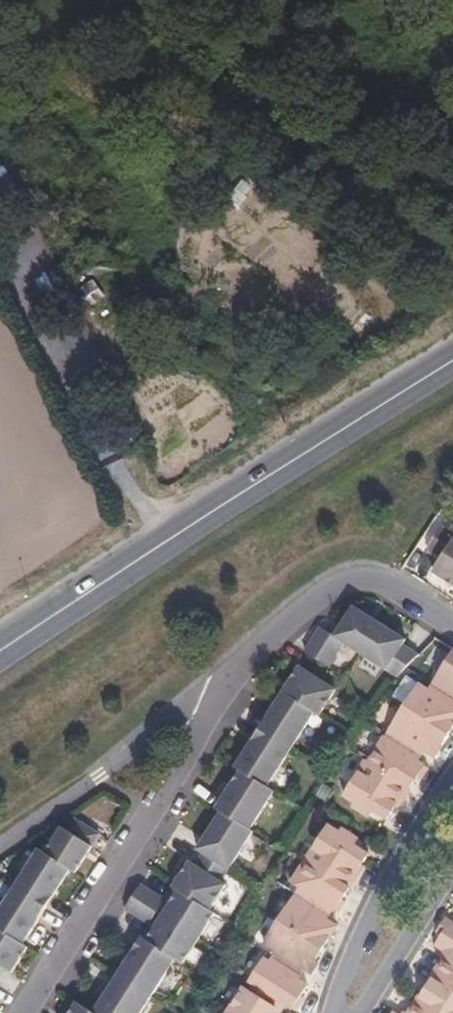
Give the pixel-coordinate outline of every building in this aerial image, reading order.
[(17,193),(0,156),(0,201),(17,193)] [(452,586),(452,534),(452,533),(428,570),(452,586)] [(407,634),(355,602),(352,604),(335,632),(323,624),(318,628),(306,649),(330,664),(345,640),(398,672),(420,649),(404,640),(407,634)] [(431,691),(452,705),(452,657),(431,691)] [(287,751),(313,709),(318,711),(335,686),(299,663),(266,716),(273,719),(267,729),(261,739),(254,736),(237,764),(241,768),(216,807),(222,809),(206,837),(211,840),(206,849),(197,863),(191,859),(174,885),(180,889),(150,938),(144,936),(119,975),(124,978),(117,989),(112,986),(96,1012),(80,1001),(72,1012),(143,1012),(177,958),(185,963),(216,911),(211,908),(228,881),(222,879),(254,828),(250,826),(265,802),(237,781),(287,751)] [(431,691),(427,697),(418,691),(405,713),(450,741),(452,736),(452,705),(431,691)] [(436,763),(450,741),(405,713),(387,740),(418,760),(422,754),(428,758),(436,763)] [(273,719),(266,716),(260,726),(267,729),(273,719)] [(267,729),(260,726),(254,736),(261,739),(267,729)] [(369,768),(411,795),(419,783),(423,785),(429,774),(420,769),(415,766),(418,760),(387,740),(369,768)] [(268,781),(287,751),(237,781),(265,802),(275,787),(268,781)] [(418,760),(423,764),(428,758),(422,754),(418,760)] [(420,769),(423,764),(418,760),(415,766),(420,769)] [(398,817),(411,795),(369,768),(367,767),(348,796),(358,802),(356,806),(352,811),(363,818),(367,812),(373,817),(388,826),(395,815),(398,817)] [(358,802),(348,796),(346,799),(356,806),(358,802)] [(370,822),(373,817),(367,812),(363,818),(370,822)] [(4,965),(14,970),(30,946),(26,942),(42,916),(36,912),(43,902),(49,892),(55,895),(71,869),(77,871),(102,832),(77,817),(70,828),(64,825),(47,850),(41,847),(0,912),(0,972),(4,965)] [(324,832),(323,835),(333,842),(335,839),(324,832)] [(304,865),(348,894),(361,873),(359,872),(366,859),(354,853),(347,848),(350,842),(339,834),(335,839),(333,842),(323,835),(304,865)] [(200,846),(206,849),(211,840),(206,837),(200,846)] [(347,848),(354,853),(358,846),(350,842),(347,848)] [(340,907),(348,894),(304,865),(289,889),(297,894),(295,899),(323,917),(327,912),(332,916),(337,919),(343,909),(340,907)] [(167,896),(145,883),(141,881),(125,909),(128,911),(150,923),(167,896)] [(43,902),(49,905),(55,895),(49,892),(43,902)] [(278,926),(322,955),(336,932),(326,925),(321,922),(323,917),(295,899),(278,926)] [(36,912),(42,916),(49,905),(43,902),(36,912)] [(323,917),(329,921),(332,916),(327,912),(323,917)] [(440,931),(448,936),(452,929),(452,925),(447,921),(440,931)] [(315,966),(322,955),(278,926),(264,948),(276,955),(272,961),(297,978),(301,972),(306,975),(311,978),(318,968),(315,966)] [(440,931),(439,934),(442,936),(452,943),(452,929),(448,936),(440,931)] [(436,971),(452,982),(452,943),(442,936),(435,946),(438,947),(447,953),(436,971)] [(292,1012),(300,1012),(306,1004),(302,1002),(308,992),(299,987),(294,983),(297,978),(272,961),(269,966),(265,964),(250,986),(252,987),(285,1009),(292,1012)] [(436,971),(428,982),(429,983),(423,994),(422,993),(415,1003),(430,1012),(452,1012),(452,982),(436,971)] [(297,978),(302,981),(306,975),(301,972),(297,978)] [(124,978),(119,975),(112,986),(117,989),(124,978)] [(299,987),(302,981),(297,978),(294,983),(299,987)] [(285,1009),(252,987),(248,993),(275,1010),(274,1012),(282,1012),(285,1009)] [(275,1010),(248,993),(245,992),(232,1012),(274,1012),(275,1010)] [(415,1003),(409,1012),(430,1012),(415,1003)]
